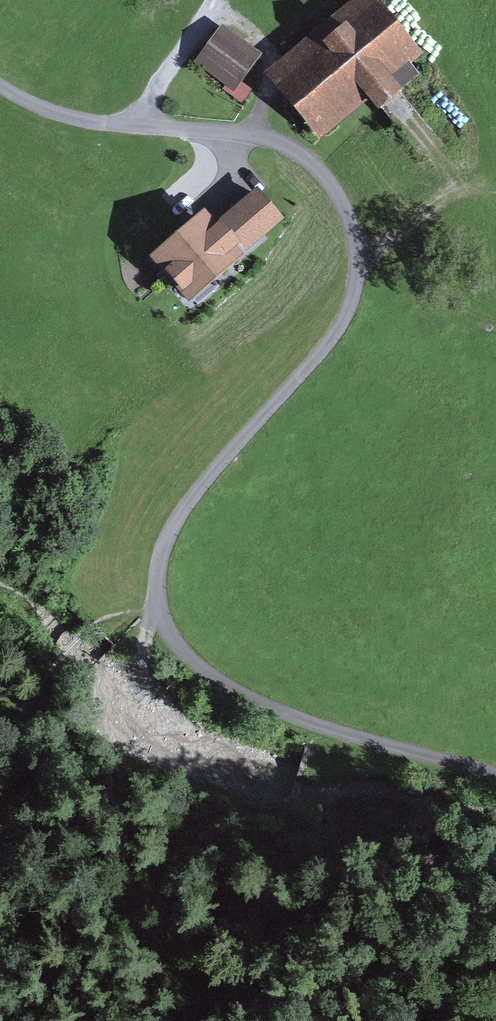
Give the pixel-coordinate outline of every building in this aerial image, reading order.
[(286,88),(320,129),(420,48),(386,7),(286,88)] [(261,49),(223,21),(199,53),(237,82),(261,49)] [(204,205),(144,265),(188,309),(273,224),(247,198),(222,223),(204,205)]
